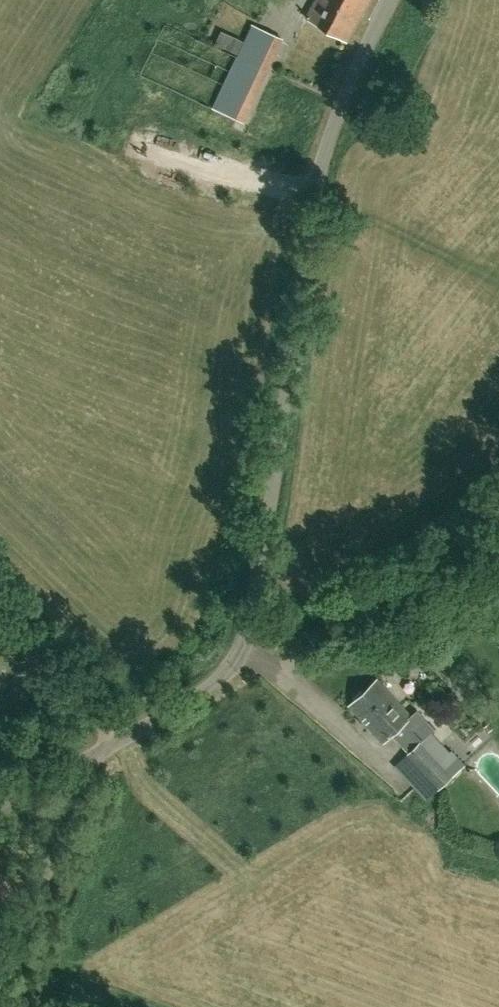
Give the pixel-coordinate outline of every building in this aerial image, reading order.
[(370,0),(317,0),(307,18),(347,40),(370,0)] [(213,108),(245,123),(284,38),(253,23),(213,108)] [(410,710),(407,707),(381,678),(353,704),(387,741),(395,733),(408,746),(394,762),(425,796),(438,783),(442,787),(457,773),(422,735),(432,725),(415,706),(410,710)]
